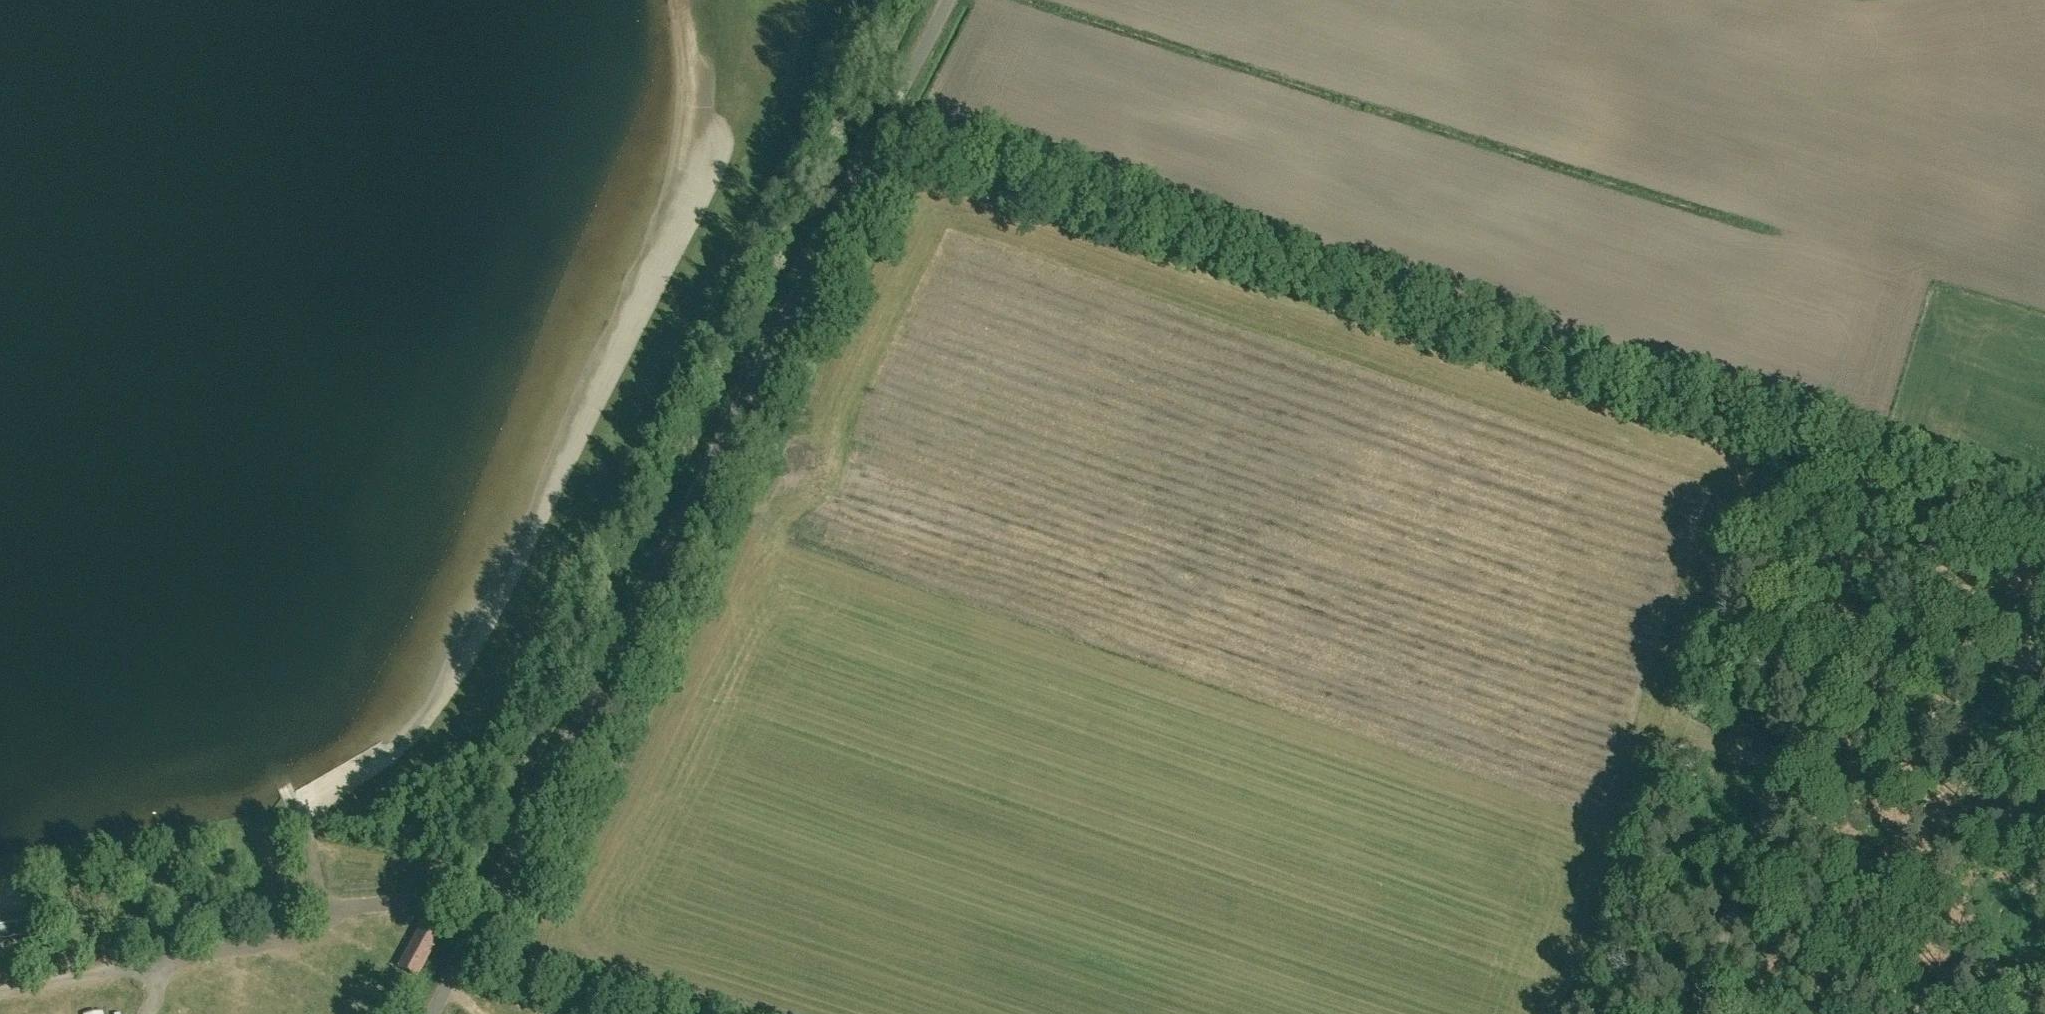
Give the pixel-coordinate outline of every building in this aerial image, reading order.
[(43,933),(40,909),(0,914),(0,939),(43,933)] [(441,935),(421,923),(401,959),(421,971),(441,935)]
